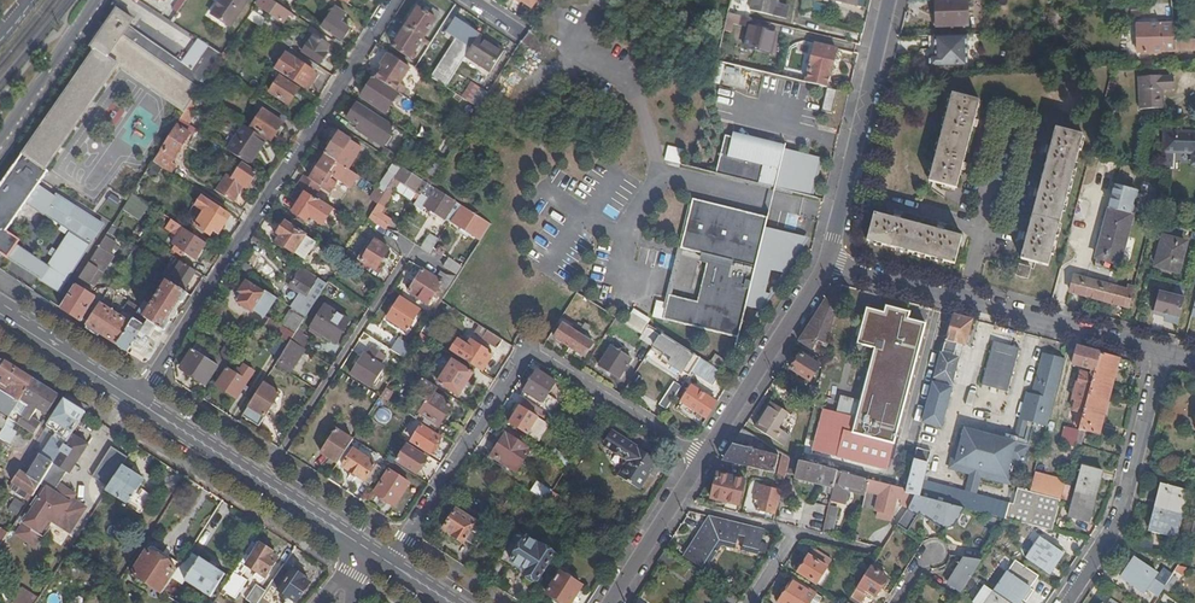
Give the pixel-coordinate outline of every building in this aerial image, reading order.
[(178,12),(186,0),(180,0),(173,9),(178,12)] [(240,13),(248,1),(247,0),(222,0),(221,1),(240,13)] [(257,6),(285,24),(290,17),(292,19),(295,16),(271,0),(261,0),(257,6)] [(520,3),(522,2),(532,8),(537,0),(517,0),(520,3)] [(776,0),(753,0),(751,10),(784,19),(787,5),(775,2),(776,0)] [(936,0),(937,24),(967,23),(966,0),(942,0),(936,0)] [(231,27),(240,13),(221,1),(212,14),(231,27)] [(440,13),(422,2),(413,16),(410,20),(404,30),(401,35),(393,48),(411,59),(440,13)] [(346,13),(336,7),(336,8),(330,4),(326,10),(332,14),(323,27),(343,41),(350,29),(343,24),(340,23),(342,20),(346,13)] [(729,13),(741,16),(743,7),(731,4),(729,13)] [(1131,16),(1139,16),(1148,15),(1148,7),(1130,7),(1131,16)] [(223,54),(209,45),(193,71),(130,27),(134,21),(117,9),(91,47),(96,50),(23,154),(29,158),(24,165),(37,175),(42,167),(46,170),(119,66),(185,113),(186,111),(197,94),(214,69),(215,66),(221,57),(223,54)] [(1051,10),(1052,30),(1060,30),(1059,10),(1051,10)] [(752,26),(754,19),(741,16),(729,13),(725,28),(732,30),(735,21),(752,26)] [(270,26),(252,14),(248,19),(266,31),(270,26)] [(458,39),(433,79),(446,87),(466,56),(479,35),(455,20),(447,32),(458,39)] [(1175,51),(1174,40),(1174,24),(1165,24),(1165,21),(1158,21),(1158,24),(1136,25),(1136,52),(1141,52),(1141,54),(1147,54),(1147,52),(1175,51)] [(777,32),(752,26),(747,47),(771,53),(777,32)] [(965,33),(967,65),(978,65),(976,32),(965,33)] [(965,33),(935,34),(936,49),(937,49),(937,55),(929,56),(929,68),(967,65),(965,33)] [(330,46),(314,36),(314,37),(312,35),(309,39),(312,40),(303,53),(320,64),(328,53),(327,53),(328,50),(330,46)] [(505,51),(479,35),(466,56),(491,73),(505,51)] [(280,40),(297,51),(300,47),(283,36),(280,40)] [(1174,40),(1175,51),(1194,51),(1194,39),(1174,40)] [(828,87),(837,49),(816,44),(807,82),(828,87)] [(224,52),(223,54),(221,57),(227,61),(231,56),(224,52)] [(282,74),(304,88),(310,78),(314,72),(318,66),(300,54),(297,60),(287,54),(276,70),(282,74)] [(377,78),(391,87),(406,97),(410,90),(404,86),(414,70),(389,55),(382,65),(384,66),(382,69),(377,78)] [(221,57),(215,66),(224,71),(229,63),(227,61),(221,57)] [(281,77),(282,74),(276,70),(275,69),(271,75),(279,80),(271,93),(289,105),(299,90),(281,77)] [(1175,74),(1139,77),(1142,110),(1165,108),(1164,90),(1176,89),(1175,74)] [(377,78),(374,77),(361,97),(385,113),(393,101),(385,96),(391,87),(377,78)] [(307,91),(314,81),(310,78),(304,88),(307,91)] [(481,87),(471,81),(462,97),(471,103),(481,87)] [(1117,83),(1111,82),(1108,91),(1115,92),(1117,83)] [(479,108),(488,92),(481,87),(471,103),(479,108)] [(832,113),(838,89),(828,87),(822,111),(832,113)] [(982,101),(955,93),(931,181),(958,188),(963,169),(966,171),(968,163),(965,162),(975,127),(978,128),(981,120),(977,119),(982,101)] [(394,128),(357,103),(347,119),(357,126),(367,133),(365,136),(369,139),(373,141),(382,147),(383,146),(386,147),(393,138),(389,136),(394,128)] [(267,104),(263,110),(283,123),(287,117),(267,104)] [(283,123),(263,110),(252,128),(271,141),(283,123)] [(195,117),(186,111),(185,113),(181,119),(190,125),(195,117)] [(1145,116),(1138,120),(1143,128),(1150,122),(1145,116)] [(198,130),(190,125),(181,119),(179,122),(180,123),(193,131),(195,133),(198,130)] [(161,168),(171,174),(176,165),(172,162),(193,131),(180,123),(163,149),(162,148),(153,163),(161,168)] [(229,151),(250,165),(267,140),(245,126),(229,151)] [(367,133),(357,126),(355,129),(365,136),(367,133)] [(1084,136),(1057,128),(1052,146),(1048,145),(1046,153),(1050,154),(1041,190),(1037,189),(1035,196),(1038,197),(1029,232),(1025,231),(1023,239),(1027,241),(1023,257),(1050,265),(1084,136)] [(362,147),(334,129),(329,136),(335,140),(325,155),(337,162),(348,169),(362,147)] [(1167,133),(1166,152),(1194,153),(1194,134),(1167,133)] [(813,185),(814,186),(821,158),(790,150),(788,155),(784,154),(787,144),(785,143),(783,152),(775,149),(772,149),(768,147),(768,145),(733,136),(732,139),(725,137),(716,175),(780,192),(807,198),(811,183),(813,183),(813,185)] [(385,149),(381,155),(389,160),(393,154),(385,149)] [(446,160),(433,152),(428,159),(432,162),(441,168),(446,160)] [(304,176),(298,186),(315,196),(321,186),(326,178),(337,162),(325,155),(309,179),(304,176)] [(428,184),(430,185),(441,168),(432,162),(420,179),(428,184)] [(161,168),(153,163),(142,180),(150,185),(161,168)] [(401,167),(395,163),(390,170),(397,175),(401,167)] [(218,192),(233,202),(244,187),(247,189),(257,174),(242,164),(232,178),(229,176),(218,192)] [(42,167),(37,175),(41,177),(46,170),(42,167)] [(421,195),(422,194),(428,184),(420,179),(401,167),(397,175),(388,188),(392,191),(393,192),(400,181),(421,195)] [(388,188),(397,175),(390,170),(377,188),(385,193),(388,188)] [(218,192),(229,176),(226,175),(215,191),(218,192)] [(326,178),(321,186),(330,192),(335,184),(326,178)] [(434,192),(436,189),(430,185),(428,184),(422,194),(429,199),(432,195),(430,193),(432,190),(434,192)] [(1116,186),(1110,209),(1129,214),(1135,191),(1116,186)] [(374,221),(392,191),(388,188),(385,193),(369,218),(374,221)] [(459,209),(461,205),(436,189),(434,192),(432,190),(430,193),(432,195),(429,199),(422,194),(421,195),(414,205),(422,210),(425,207),(444,220),(454,205),(459,209)] [(331,210),(304,193),(292,212),(306,221),(309,216),(322,225),(331,210)] [(133,194),(124,209),(140,219),(149,205),(133,194)] [(690,201),(766,222),(768,214),(767,214),(765,218),(691,200),(690,201)] [(764,231),(766,222),(690,201),(679,250),(706,257),(696,303),(669,296),(668,296),(662,321),(719,335),(736,340),(736,342),(738,343),(744,317),(746,308),(758,311),(757,313),(759,313),(770,297),(768,296),(767,297),(763,296),(768,273),(781,276),(780,278),(782,278),(794,260),(792,260),(791,261),(779,258),(781,245),(783,246),(786,237),(764,231)] [(220,231),(231,214),(211,202),(196,226),(210,235),(216,228),(220,231)] [(450,223),(451,220),(459,209),(454,205),(444,220),(450,223)] [(451,220),(481,239),(491,224),(461,205),(459,209),(451,220)] [(0,206),(0,227),(30,246),(40,231),(0,206)] [(1110,209),(1097,256),(1119,263),(1132,215),(1129,214),(1110,209)] [(891,218),(875,213),(867,240),(954,263),(961,236),(945,231),(943,231),(944,227),(937,225),(936,229),(900,220),(901,215),(893,213),(891,218)] [(363,227),(361,231),(367,235),(373,225),(369,218),(363,227)] [(278,243),(301,258),(306,250),(310,253),(316,242),(285,223),(278,234),(282,236),(278,243)] [(196,260),(207,243),(184,228),(174,244),(177,246),(174,250),(184,256),(186,253),(196,260)] [(90,247),(70,233),(40,280),(60,293),(90,247)] [(422,247),(430,253),(439,239),(431,234),(422,247)] [(106,237),(99,247),(110,254),(116,244),(106,237)] [(798,240),(786,237),(783,246),(781,245),(779,258),(791,261),(792,260),(794,260),(798,240)] [(389,249),(376,240),(362,261),(376,270),(389,249)] [(1185,246),(1162,240),(1155,268),(1178,275),(1185,246)] [(99,247),(61,308),(81,321),(96,298),(85,291),(87,288),(99,270),(104,274),(115,257),(110,254),(99,247)] [(306,250),(301,258),(305,260),(310,253),(306,250)] [(443,267),(457,276),(463,267),(449,258),(443,267)] [(184,291),(197,271),(183,262),(180,265),(183,267),(173,284),(184,291)] [(1032,267),(1021,265),(1018,275),(1029,278),(1032,267)] [(319,278),(303,268),(290,287),(305,297),(306,298),(319,278)] [(99,270),(87,288),(93,292),(104,274),(99,270)] [(438,290),(443,283),(437,279),(423,270),(409,291),(428,305),(434,297),(437,299),(441,293),(438,290)] [(443,283),(450,287),(457,276),(454,276),(447,275),(441,273),(437,279),(443,283)] [(321,274),(319,278),(327,284),(328,282),(330,279),(321,274)] [(1071,291),(1129,307),(1134,286),(1130,285),(1128,290),(1075,275),(1071,291)] [(306,298),(305,297),(296,310),(306,317),(327,284),(319,278),(306,298)] [(137,313),(149,320),(164,330),(187,293),(184,291),(173,284),(168,281),(153,306),(145,301),(137,313)] [(274,296),(266,291),(264,293),(247,282),(240,292),(241,293),(244,295),(240,301),(239,302),(253,312),(254,310),(265,317),(277,298),(274,296)] [(825,343),(838,286),(833,288),(799,340),(813,350),(816,339),(825,343)] [(1180,297),(1160,292),(1155,311),(1175,316),(1180,297)] [(420,311),(400,298),(387,319),(406,331),(420,311)] [(101,303),(87,325),(117,344),(131,323),(101,303)] [(350,321),(325,306),(311,328),(336,344),(350,321)] [(911,315),(878,306),(870,332),(886,337),(883,346),(881,346),(861,417),(853,415),(853,412),(827,405),(814,448),(841,456),(846,436),(855,439),(854,443),(890,454),(924,328),(908,324),(911,315)] [(270,317),(263,326),(290,343),(293,338),(299,328),(306,317),(296,310),(291,307),(281,324),(270,317)] [(134,318),(146,325),(149,320),(137,313),(134,318)] [(973,319),(952,313),(934,384),(951,388),(959,359),(954,358),(958,344),(966,345),(973,319)] [(131,323),(117,344),(129,351),(146,325),(134,318),(131,323)] [(146,325),(129,351),(144,361),(146,360),(148,360),(166,331),(164,330),(149,320),(146,325)] [(570,347),(584,326),(580,324),(575,331),(564,324),(555,338),(570,347)] [(585,324),(584,326),(570,347),(585,357),(594,343),(583,337),(590,327),(585,324)] [(480,326),(475,333),(483,338),(487,331),(480,326)] [(642,335),(639,339),(652,347),(653,345),(660,334),(647,326),(642,335)] [(304,335),(306,332),(299,328),(293,338),(296,340),(295,343),(305,349),(311,339),(304,335)] [(503,340),(499,338),(487,331),(483,338),(498,347),(503,340)] [(420,349),(428,337),(421,333),(413,345),(420,349)] [(690,373),(691,372),(699,359),(660,334),(653,345),(672,358),(668,363),(682,372),(684,369),(690,373)] [(215,364),(224,369),(240,343),(232,338),(215,364)] [(277,338),(268,351),(277,356),(278,356),(286,343),(277,338)] [(276,364),(282,367),(282,366),(290,371),(305,349),(295,343),(296,340),(293,338),(290,343),(276,364)] [(467,343),(459,338),(450,351),(459,357),(467,343)] [(391,350),(405,358),(412,348),(398,339),(391,350)] [(459,357),(483,371),(494,354),(470,339),(467,343),(459,357)] [(199,342),(193,350),(209,360),(215,352),(199,342)] [(628,350),(617,343),(613,348),(611,346),(599,366),(619,379),(631,359),(625,355),(628,350)] [(372,347),(367,355),(383,366),(388,357),(372,347)] [(1095,371),(1099,353),(1077,347),(1073,365),(1095,371)] [(1009,391),(1012,379),(1007,378),(1013,354),(995,349),(985,385),(1009,391)] [(216,371),(221,374),(224,369),(215,364),(209,360),(193,350),(181,368),(207,385),(216,371)] [(1034,391),(1027,418),(1029,418),(1049,423),(1066,356),(1045,350),(1034,391)] [(1099,434),(1119,358),(1099,353),(1095,371),(1093,376),(1081,426),(1080,429),(1086,430),(1099,434)] [(383,366),(367,355),(365,354),(352,374),(371,387),(376,380),(380,382),(382,379),(378,377),(384,367),(383,366)] [(809,382),(819,368),(820,366),(819,366),(801,354),(791,370),(809,382)] [(722,372),(727,364),(715,356),(709,364),(722,372)] [(5,378),(12,366),(0,358),(0,375),(5,378)] [(713,385),(721,373),(699,359),(691,372),(713,385)] [(473,373),(453,360),(438,383),(458,396),(473,373)] [(235,373),(228,369),(217,386),(237,399),(255,372),(245,365),(242,370),(239,368),(235,373)] [(5,378),(1,384),(5,386),(0,393),(0,413),(10,419),(23,399),(35,381),(12,366),(5,378)] [(550,393),(555,385),(556,383),(537,370),(524,390),(544,403),(550,393)] [(1076,424),(1081,426),(1093,376),(1082,373),(1079,382),(1078,382),(1073,400),(1076,401),(1074,410),(1079,412),(1076,424)] [(434,394),(438,388),(425,380),(418,389),(420,396),(408,414),(413,417),(436,432),(441,423),(452,406),(434,394)] [(59,396),(35,381),(23,399),(31,404),(39,409),(48,415),(59,396)] [(264,383),(243,416),(259,426),(280,393),(264,383)] [(827,405),(853,412),(859,390),(834,384),(827,405)] [(560,388),(555,385),(550,393),(555,396),(560,388)] [(660,405),(667,410),(677,394),(670,389),(660,405)] [(957,461),(961,445),(956,444),(951,465),(972,470),(967,488),(978,491),(983,473),(1013,480),(1019,459),(1018,459),(1023,441),(1029,418),(1027,418),(1034,391),(1029,389),(1017,439),(1008,473),(957,461)] [(707,418),(717,402),(698,390),(688,406),(707,418)] [(950,394),(932,390),(923,429),(940,433),(950,394)] [(384,392),(381,396),(384,398),(388,401),(390,396),(384,392)] [(381,396),(367,418),(370,419),(384,398),(381,396)] [(23,399),(10,419),(18,425),(31,404),(23,399)] [(86,413),(64,400),(47,426),(56,432),(53,437),(66,445),(72,435),(86,413)] [(778,428),(787,413),(771,403),(762,419),(764,420),(759,429),(756,427),(755,428),(758,430),(783,446),(790,436),(783,431),(778,428)] [(31,404),(18,425),(35,435),(41,425),(32,419),(39,409),(31,404)] [(539,418),(519,405),(509,422),(528,434),(539,418)] [(792,417),(787,413),(778,428),(783,431),(792,417)] [(764,420),(762,419),(756,427),(759,429),(764,420)] [(455,444),(460,435),(441,423),(436,432),(455,444)] [(441,439),(422,426),(412,441),(431,454),(441,439)] [(1017,439),(966,426),(961,445),(957,461),(1008,473),(1017,439)] [(322,453),(338,463),(357,433),(348,427),(344,434),(337,430),(322,453)] [(1075,447),(1076,444),(1077,439),(1079,431),(1066,427),(1062,443),(1075,447)] [(759,439),(743,429),(738,437),(757,446),(759,439)] [(1079,431),(1077,439),(1084,440),(1086,430),(1080,429),(1079,431)] [(532,448),(507,432),(491,456),(516,473),(532,448)] [(644,452),(638,448),(612,432),(604,444),(629,461),(620,476),(640,489),(650,474),(655,477),(663,464),(644,452)] [(570,464),(574,458),(586,438),(578,433),(575,438),(578,441),(566,461),(570,464)] [(72,435),(66,445),(53,464),(67,472),(70,474),(88,445),(72,435)] [(66,445),(53,437),(28,476),(41,484),(53,464),(66,445)] [(766,450),(768,445),(759,439),(757,446),(766,450)] [(1023,441),(1018,459),(1019,459),(1027,461),(1031,443),(1023,441)] [(733,444),(723,460),(748,466),(753,449),(744,447),(745,444),(740,443),(740,445),(733,444)] [(958,506),(1053,531),(1061,498),(1032,489),(1019,486),(1015,501),(978,491),(974,508),(962,504),(966,492),(967,488),(925,476),(932,448),(919,445),(907,488),(906,493),(958,506)] [(427,458),(407,446),(398,461),(417,473),(427,458)] [(112,447),(93,477),(110,487),(123,467),(129,458),(112,447)] [(753,449),(748,466),(774,473),(779,456),(756,450),(753,449)] [(343,466),(371,484),(382,467),(354,450),(343,466)] [(1193,458),(1189,457),(1187,467),(1194,469),(1194,456),(1193,455),(1193,458)] [(784,481),(786,472),(789,459),(783,457),(778,476),(781,477),(780,480),(784,481)] [(834,487),(837,475),(797,465),(797,461),(789,459),(786,472),(796,474),(795,478),(834,487)] [(53,464),(41,484),(40,485),(46,489),(17,536),(32,545),(38,536),(41,538),(52,521),(71,533),(86,508),(73,500),(76,495),(64,488),(59,496),(54,493),(59,485),(67,472),(53,464)] [(1076,491),(1096,496),(1103,471),(1082,465),(1076,491)] [(144,480),(123,467),(110,487),(109,489),(130,502),(144,480)] [(409,483),(389,470),(375,493),(394,506),(409,483)] [(41,484),(28,476),(21,471),(13,484),(15,485),(20,488),(33,496),(40,485),(41,484)] [(1032,489),(1061,498),(1062,496),(1064,487),(1065,483),(1060,481),(1060,479),(1036,472),(1032,489)] [(727,502),(739,505),(745,480),(717,474),(711,498),(727,502)] [(834,487),(831,500),(845,503),(848,492),(850,492),(852,487),(861,490),(863,482),(837,475),(834,487)] [(518,484),(511,480),(506,489),(512,493),(518,484)] [(1073,482),(1066,481),(1065,483),(1064,487),(1062,496),(1069,498),(1073,482)] [(553,491),(539,482),(532,493),(546,502),(550,495),(553,491)] [(886,494),(887,488),(868,483),(866,491),(879,494),(875,511),(878,512),(877,517),(889,520),(889,519),(892,520),(896,503),(898,497),(886,494)] [(1161,483),(1155,506),(1181,513),(1187,490),(1161,483)] [(20,488),(15,485),(11,490),(16,494),(20,488)] [(64,488),(59,485),(54,493),(59,496),(64,488)] [(781,495),(782,491),(759,485),(755,500),(758,500),(757,504),(756,509),(776,514),(779,501),(781,495)] [(865,496),(866,491),(861,490),(852,487),(850,492),(865,496)] [(898,497),(896,503),(909,506),(915,495),(887,488),(886,494),(898,497)] [(978,491),(967,488),(966,492),(962,504),(974,508),(978,491)] [(153,496),(143,489),(133,505),(143,511),(153,496)] [(553,491),(550,495),(557,499),(559,495),(553,491)] [(1090,522),(1096,496),(1076,491),(1069,516),(1090,522)] [(908,509),(917,515),(919,512),(943,527),(955,526),(969,510),(962,508),(952,505),(915,495),(909,506),(908,509)] [(24,503),(15,498),(8,509),(17,514),(24,503)] [(739,505),(727,502),(725,509),(737,511),(739,505)] [(1181,513),(1155,506),(1149,529),(1175,537),(1181,513)] [(836,519),(838,510),(829,508),(827,517),(836,519)] [(465,541),(477,549),(488,531),(477,524),(478,522),(457,509),(444,529),(454,535),(453,536),(464,543),(465,541)] [(757,553),(763,530),(710,516),(685,556),(705,570),(721,545),(734,548),(738,536),(746,538),(743,550),(757,553)] [(833,536),(836,519),(827,517),(823,533),(833,536)] [(11,532),(2,527),(0,530),(0,549),(11,532)] [(501,556),(508,560),(524,535),(518,531),(501,556)] [(524,535),(508,560),(526,571),(525,573),(527,574),(525,576),(526,578),(532,582),(533,582),(535,579),(537,580),(554,554),(524,535)] [(38,536),(32,545),(35,547),(41,538),(38,536)] [(609,537),(603,547),(618,557),(624,547),(609,537)] [(1055,546),(1053,548),(1039,539),(1026,558),(1049,574),(1064,552),(1055,546)] [(259,547),(253,543),(247,553),(253,557),(247,565),(241,562),(221,594),(224,596),(226,593),(236,599),(247,581),(242,577),(248,566),(257,572),(254,577),(262,582),(265,578),(278,559),(271,555),(273,553),(260,545),(259,547)] [(832,561),(813,549),(801,567),(799,570),(798,571),(817,583),(832,561)] [(173,578),(178,571),(147,551),(133,575),(163,594),(166,589),(173,578)] [(226,575),(190,551),(180,567),(190,574),(186,581),(211,597),(226,575)] [(678,560),(664,551),(658,561),(672,569),(678,560)] [(253,557),(247,553),(241,562),(247,565),(253,557)] [(972,577),(982,561),(965,558),(960,565),(963,567),(952,584),(962,592),(972,577)] [(1163,588),(1165,586),(1153,578),(1157,573),(1134,558),(1120,577),(1143,592),(1146,589),(1158,597),(1163,588)] [(284,565),(271,585),(279,591),(289,598),(285,602),(297,602),(311,584),(304,579),(305,577),(293,569),(292,571),(284,565)] [(1188,568),(1178,565),(1165,586),(1163,588),(1171,594),(1188,568)] [(173,578),(183,585),(186,581),(190,574),(180,567),(178,571),(173,578)] [(851,598),(859,602),(862,602),(867,596),(860,592),(863,588),(875,596),(879,596),(883,590),(882,588),(887,578),(870,567),(851,598)] [(560,572),(547,593),(562,602),(571,602),(582,586),(560,572)] [(1009,602),(1020,602),(1029,589),(1006,573),(993,592),(1009,602)] [(586,590),(594,596),(602,582),(594,577),(586,590)] [(793,580),(783,595),(781,598),(779,602),(780,602),(809,602),(815,594),(793,580)] [(251,602),(259,602),(266,592),(257,586),(247,600),(251,602)] [(985,586),(973,602),(974,602),(1009,602),(993,592),(985,586)] [(175,594),(166,589),(163,594),(172,600),(175,594)] [(741,600),(724,589),(718,599),(725,602),(739,602),(741,600)] [(37,601),(21,592),(14,602),(36,602),(37,601)]
